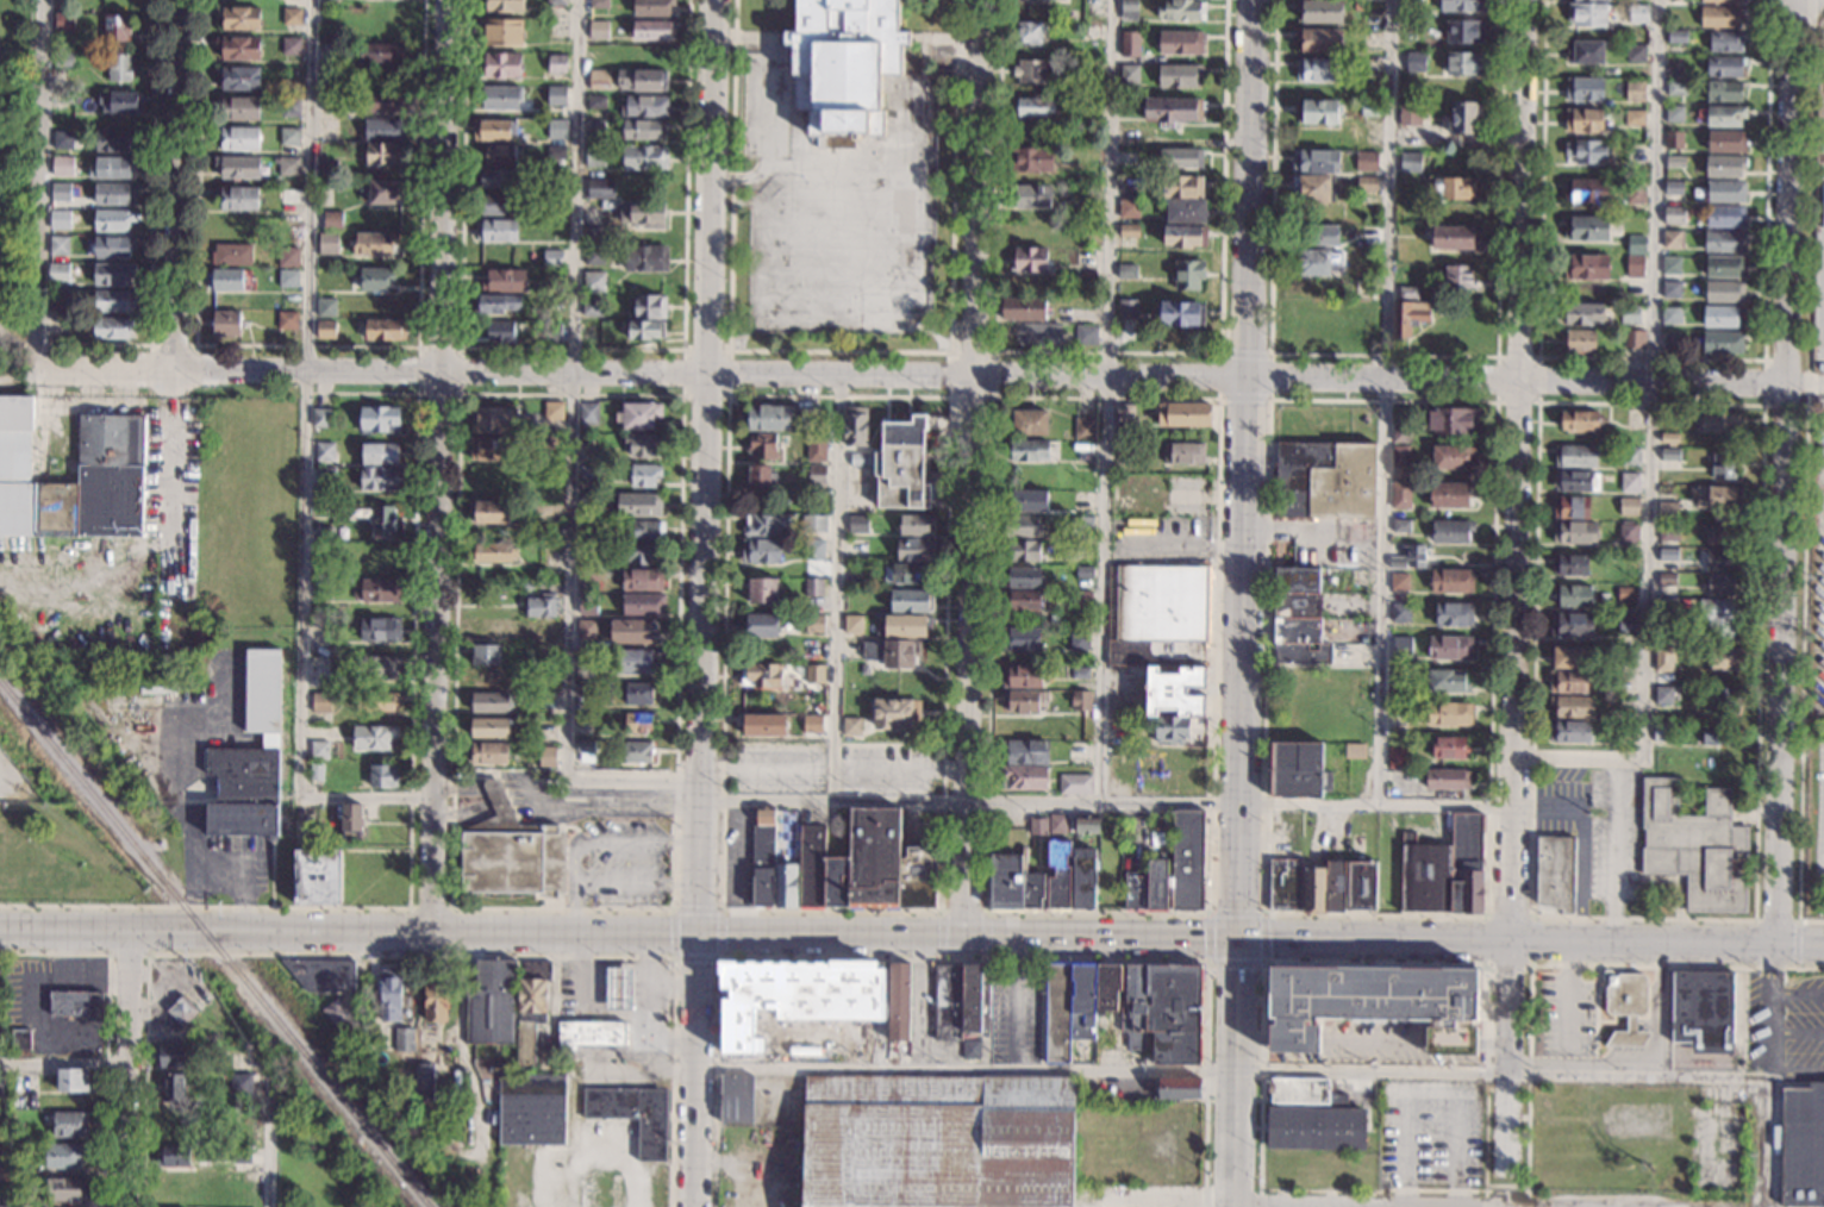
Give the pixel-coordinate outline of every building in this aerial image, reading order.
[(485,11),(486,0),(524,0),(524,11),(513,11),(513,12),(496,12),(496,11),(485,11)] [(589,7),(590,0),(609,0),(608,8),(589,7)] [(635,15),(635,0),(676,0),(676,6),(671,6),(671,13),(669,13),(669,17),(635,15)] [(795,30),(796,0),(901,0),(900,31),(911,31),(911,45),(902,45),(902,75),(885,75),(885,110),(886,110),(886,137),(855,137),(855,148),(817,148),(817,136),(808,136),(808,111),(811,111),(811,75),(792,75),(792,45),(785,45),(785,30),(795,30)] [(1122,20),(1122,0),(1138,0),(1138,20),(1122,20)] [(1191,0),(1205,0),(1205,20),(1158,19),(1158,5),(1164,5),(1164,0),(1191,0)] [(1343,24),(1301,23),(1303,0),(1343,0),(1343,24)] [(1400,8),(1401,0),(1421,0),(1420,8),(1400,8)] [(1439,11),(1440,0),(1483,0),(1483,11),(1439,11)] [(1606,26),(1574,26),(1574,21),(1567,21),(1568,2),(1606,4),(1606,26)] [(1647,23),(1629,23),(1629,4),(1647,5),(1647,23)] [(260,30),(221,30),(221,17),(215,17),(215,6),(261,6),(260,30)] [(1738,15),(1742,15),(1742,23),(1739,23),(1739,27),(1700,26),(1700,6),(1738,6),(1738,15)] [(301,10),(300,25),(282,25),(282,8),(301,10)] [(74,31),(56,30),(56,12),(75,12),(74,31)] [(127,21),(131,21),(131,40),(104,39),(104,14),(127,14),(127,21)] [(524,45),(480,44),(481,18),(524,19),(524,45)] [(607,38),(589,38),(589,20),(608,20),(607,38)] [(675,40),(633,39),(633,20),(676,21),(675,40)] [(1483,43),(1447,43),(1447,20),(1483,20),(1483,43)] [(1043,24),(1047,24),(1047,37),(1043,37),(1043,43),(1039,43),(1039,44),(1026,44),(1026,43),(1017,43),(1017,21),(1043,21),(1043,24)] [(1099,25),(1099,39),(1080,39),(1080,24),(1099,25)] [(1342,52),(1301,51),(1301,29),(1342,30),(1342,52)] [(1686,43),(1667,43),(1668,30),(1687,30),(1686,43)] [(1139,56),(1122,56),(1122,31),(1139,31),(1139,56)] [(1203,55),(1158,54),(1158,31),(1203,32),(1203,55)] [(1736,39),(1742,39),(1742,51),(1710,51),(1710,31),(1736,31),(1736,39)] [(260,61),(220,60),(220,48),(215,46),(215,36),(261,37),(260,61)] [(302,39),(302,55),(282,55),(282,38),(302,39)] [(1604,63),(1567,63),(1567,40),(1604,40),(1604,63)] [(406,44),(412,44),(412,62),(405,62),(405,63),(360,63),(361,42),(406,43),(406,44)] [(343,63),(323,62),(323,44),(343,44),(343,63)] [(1645,62),(1626,62),(1626,44),(1645,44),(1645,62)] [(131,81),(107,81),(108,52),(131,54),(131,81)] [(520,77),(483,77),(483,52),(521,52),(520,77)] [(1425,71),(1406,71),(1406,52),(1425,52),(1425,71)] [(1482,74),(1447,74),(1447,52),(1482,52),(1482,74)] [(74,68),(55,67),(55,54),(74,55),(74,68)] [(568,56),(568,73),(548,73),(548,55),(568,56)] [(1684,56),(1682,65),(1666,65),(1666,56),(1684,56)] [(1741,76),(1707,76),(1707,57),(1741,57),(1741,76)] [(1341,60),(1339,82),(1298,81),(1298,58),(1341,60)] [(1047,67),(1054,67),(1054,75),(1047,75),(1047,83),(1018,83),(1018,77),(1013,76),(1013,65),(1018,65),(1018,60),(1047,60),(1047,67)] [(1139,85),(1120,83),(1120,64),(1139,64),(1139,85)] [(1203,88),(1157,87),(1157,64),(1204,64),(1203,88)] [(260,90),(221,90),(221,77),(215,77),(215,67),(260,67),(260,90)] [(610,88),(588,88),(589,69),(610,70),(610,88)] [(667,90),(618,90),(618,69),(667,70),(667,90)] [(1604,77),(1604,100),(1567,100),(1567,77),(1604,77)] [(1644,81),(1644,101),(1625,100),(1626,81),(1644,81)] [(1686,81),(1686,95),(1666,95),(1667,81),(1686,81)] [(1742,101),(1707,101),(1707,81),(1742,81),(1742,101)] [(523,100),(519,100),(519,110),(493,111),(493,110),(480,110),(481,94),(477,94),(477,85),(523,86),(523,100)] [(566,105),(548,105),(548,87),(567,87),(566,105)] [(142,112),(101,112),(101,104),(98,104),(98,92),(143,93),(142,112)] [(342,111),(321,111),(323,93),(343,94),(342,111)] [(408,113),(366,113),(366,93),(410,94),(408,113)] [(668,117),(620,117),(620,104),(625,104),(625,94),(669,95),(668,117)] [(606,108),(588,108),(588,95),(606,95),(606,108)] [(1055,105),(1060,105),(1058,115),(1055,115),(1055,117),(1012,115),(1013,95),(1055,96),(1055,105)] [(1199,121),(1174,123),(1173,127),(1158,127),(1158,123),(1145,123),(1145,96),(1199,98),(1199,121)] [(258,120),(221,119),(221,98),(258,99),(258,120)] [(1099,108),(1081,108),(1081,98),(1099,98),(1099,108)] [(300,100),(299,117),(282,117),(282,99),(300,100)] [(1337,124),(1303,124),(1303,100),(1337,100),(1337,124)] [(1378,117),(1361,115),(1361,100),(1378,101),(1378,117)] [(1475,104),(1481,104),(1481,132),(1475,132),(1475,133),(1448,133),(1448,123),(1450,123),(1450,101),(1475,102),(1475,104)] [(1420,105),(1420,125),(1399,125),(1399,104),(1420,105)] [(1684,106),(1684,121),(1666,121),(1666,105),(1684,106)] [(1747,118),(1741,118),(1741,127),(1706,127),(1707,105),(1747,106),(1747,118)] [(1604,110),(1603,132),(1566,131),(1566,108),(1604,110)] [(1644,125),(1625,125),(1625,111),(1645,111),(1644,125)] [(406,142),(364,140),(364,118),(406,119),(406,142)] [(517,135),(510,135),(510,140),(475,140),(475,119),(518,120),(517,135)] [(568,139),(549,139),(549,120),(568,121),(568,139)] [(605,132),(587,132),(588,120),(605,120),(605,132)] [(664,139),(619,139),(619,120),(666,120),(664,139)] [(260,150),(220,150),(220,137),(215,137),(215,127),(220,127),(220,126),(260,127),(260,150)] [(300,145),(281,145),(281,127),(300,127),(300,145)] [(73,149),(52,148),(52,130),(74,131),(73,149)] [(138,143),(130,143),(130,152),(95,151),(96,130),(138,130),(138,143)] [(1682,149),(1664,149),(1666,131),(1684,131),(1682,149)] [(1745,152),(1707,152),(1707,131),(1745,131),(1745,152)] [(1600,146),(1606,146),(1606,157),(1600,157),(1600,164),(1575,163),(1575,157),(1564,157),(1564,143),(1575,143),(1575,140),(1600,140),(1600,146)] [(1645,140),(1645,162),(1625,162),(1625,140),(1645,140)] [(396,165),(366,165),(367,143),(396,144),(396,165)] [(514,167),(485,165),(486,144),(516,144),(514,167)] [(567,158),(546,158),(546,145),(567,146),(567,158)] [(606,149),(611,149),(611,161),(606,161),(605,167),(586,165),(586,145),(606,145),(606,149)] [(667,170),(624,169),(624,146),(668,146),(667,170)] [(1052,173),(1010,171),(1011,146),(1052,148),(1052,173)] [(1204,168),(1160,167),(1160,146),(1204,148),(1204,168)] [(1339,174),(1299,173),(1299,170),(1293,170),(1293,155),(1300,155),(1300,150),(1339,150),(1339,174)] [(1378,151),(1376,171),(1356,170),(1356,151),(1378,151)] [(1422,152),(1422,171),(1400,171),(1400,151),(1422,152)] [(74,176),(52,176),(52,156),(74,157),(74,176)] [(136,168),(130,168),(130,179),(88,177),(89,165),(93,165),(93,156),(136,157),(136,168)] [(261,179),(220,177),(220,170),(213,170),(213,156),(261,157),(261,179)] [(1685,167),(1666,167),(1666,156),(1668,156),(1685,156),(1685,167)] [(1745,168),(1739,168),(1739,177),(1706,177),(1706,156),(1745,156),(1745,168)] [(300,158),(299,175),(279,175),(279,157),(300,158)] [(337,179),(318,177),(318,176),(319,161),(338,161),(337,179)] [(527,188),(481,187),(481,169),(529,169),(527,188)] [(566,190),(545,190),(545,171),(566,173),(566,190)] [(1200,198),(1162,198),(1163,175),(1200,175),(1200,198)] [(1138,194),(1119,194),(1120,176),(1138,177),(1138,194)] [(1330,176),(1335,176),(1335,201),(1330,201),(1330,202),(1299,202),(1299,194),(1292,194),(1293,177),(1299,177),(1299,176),(1330,176)] [(1378,177),(1376,192),(1357,190),(1357,176),(1378,177)] [(1479,199),(1443,199),(1443,202),(1433,202),(1435,177),(1479,179),(1479,199)] [(614,199),(588,199),(588,179),(616,180),(614,199)] [(1607,202),(1570,202),(1570,201),(1564,201),(1566,180),(1570,180),(1570,179),(1607,180),(1607,202)] [(395,182),(404,182),(402,202),(394,202),(394,205),(368,205),(368,180),(395,181),(395,182)] [(1645,202),(1626,204),(1625,182),(1645,181),(1645,202)] [(1682,181),(1682,194),(1664,194),(1664,181),(1682,181)] [(1745,202),(1707,201),(1707,181),(1745,181),(1745,202)] [(70,186),(80,187),(80,198),(70,198),(70,201),(51,200),(52,183),(70,183),(70,186)] [(136,206),(94,205),(94,183),(137,183),(136,206)] [(1051,208),(1014,207),(1014,194),(1010,194),(1010,185),(1052,186),(1051,208)] [(258,211),(220,209),(220,187),(256,187),(258,187),(258,211)] [(299,205),(280,205),(280,188),(299,188),(299,205)] [(517,217),(481,215),(481,194),(517,195),(517,217)] [(564,207),(546,206),(546,195),(564,195),(564,207)] [(1206,209),(1208,209),(1208,217),(1206,217),(1206,224),(1167,223),(1167,198),(1206,199),(1206,209)] [(1139,218),(1119,217),(1119,199),(1139,200),(1139,218)] [(666,229),(644,229),(644,224),(642,226),(635,225),(633,224),(619,223),(619,200),(667,201),(666,229)] [(1684,224),(1663,224),(1664,206),(1684,206),(1684,224)] [(1744,227),(1706,227),(1706,206),(1745,206),(1744,227)] [(69,230),(50,229),(50,211),(69,212),(69,230)] [(136,221),(129,221),(129,232),(93,231),(93,211),(136,212),(136,221)] [(342,230),(323,230),(324,212),(343,212),(342,230)] [(1609,240),(1570,239),(1570,238),(1564,238),(1564,229),(1570,229),(1570,217),(1609,217),(1609,240)] [(255,233),(242,233),(242,239),(213,238),(213,218),(255,219),(255,233)] [(519,243),(481,242),(481,240),(475,240),(476,220),(481,220),(481,219),(519,219),(519,243)] [(568,230),(555,230),(556,221),(568,221),(568,230)] [(1138,237),(1120,237),(1120,224),(1138,224),(1138,237)] [(1207,246),(1194,246),(1194,249),(1173,249),(1173,246),(1162,246),(1163,224),(1207,225),(1207,246)] [(1338,246),(1301,245),(1301,244),(1294,244),(1294,225),(1338,225),(1338,246)] [(1473,249),(1432,249),(1432,226),(1473,226),(1473,249)] [(601,244),(585,244),(585,227),(601,227),(601,244)] [(399,245),(392,245),(392,256),(352,255),(354,232),(381,233),(381,231),(399,231),(399,245)] [(1684,231),(1684,248),(1663,248),(1663,231),(1684,231)] [(1744,252),(1705,251),(1705,231),(1744,231),(1744,252)] [(338,255),(319,255),(320,232),(338,233),(338,255)] [(1645,254),(1628,254),(1628,236),(1645,236),(1645,254)] [(68,255),(49,255),(50,237),(68,237),(68,255)] [(136,248),(130,248),(130,258),(93,258),(94,237),(136,238),(136,248)] [(250,265),(212,264),(212,251),(214,251),(214,244),(251,244),(250,265)] [(298,267),(279,267),(279,246),(299,248),(298,267)] [(605,264),(586,264),(586,246),(605,246),(605,264)] [(669,271),(625,271),(625,246),(669,246),(669,271)] [(1047,274),(1013,273),(1014,249),(1047,250),(1047,274)] [(1344,251),(1343,271),(1330,270),(1330,277),(1298,275),(1299,249),(1344,251)] [(563,268),(543,267),(543,250),(563,250),(563,268)] [(1609,280),(1563,279),(1564,254),(1609,254),(1609,280)] [(1644,256),(1643,277),(1626,277),(1628,255),(1644,256)] [(1681,257),(1680,274),(1661,274),(1662,256),(1681,257)] [(1744,277),(1705,277),(1706,256),(1744,256),(1744,277)] [(1205,279),(1200,279),(1200,290),(1175,290),(1175,259),(1206,261),(1205,279)] [(68,283),(49,283),(49,263),(69,263),(68,283)] [(136,275),(129,275),(129,286),(94,284),(94,263),(136,263),(136,275)] [(1137,279),(1118,279),(1118,264),(1137,264),(1137,279)] [(1472,279),(1475,279),(1475,288),(1444,288),(1445,265),(1472,265),(1472,279)] [(243,276),(248,276),(246,292),(212,290),(212,268),(243,269),(243,276)] [(396,281),(389,281),(389,290),(360,290),(360,268),(396,268),(396,281)] [(298,288),(279,287),(279,269),(298,270),(298,288)] [(526,292),(481,290),(481,280),(487,280),(487,269),(526,269),(526,292)] [(605,292),(583,290),(585,271),(605,273),(605,292)] [(561,290),(544,290),(545,273),(562,274),(561,290)] [(1743,302),(1705,301),(1706,280),(1744,281),(1743,302)] [(1680,281),(1680,298),(1662,296),(1662,281),(1680,281)] [(1417,299),(1399,299),(1399,287),(1418,287),(1417,299)] [(135,312),(93,312),(94,290),(135,290),(135,312)] [(505,294),(521,294),(521,311),(506,311),(506,314),(479,314),(479,313),(473,313),(474,294),(479,294),(479,293),(505,293),(505,294)] [(667,319),(636,318),(636,295),(667,295),(667,319)] [(602,315),(585,315),(585,298),(586,298),(602,298),(602,315)] [(1048,320),(1001,319),(1002,298),(1048,299),(1048,320)] [(1137,317),(1119,317),(1119,298),(1137,299),(1137,317)] [(335,317),(318,317),(318,315),(318,299),(336,299),(335,317)] [(1336,323),(1292,323),(1292,300),(1336,300),(1336,323)] [(1204,325),(1189,325),(1189,326),(1172,326),(1172,324),(1158,324),(1158,317),(1153,317),(1154,305),(1160,305),(1160,301),(1205,302),(1204,325)] [(1430,321),(1417,321),(1417,326),(1411,326),(1411,337),(1392,337),(1392,301),(1430,301),(1430,321)] [(1603,304),(1601,325),(1564,324),(1566,302),(1603,304)] [(1639,323),(1620,323),(1620,306),(1639,306),(1639,323)] [(1743,327),(1704,326),(1704,306),(1743,306),(1743,327)] [(1681,323),(1662,323),(1662,307),(1681,307),(1681,323)] [(239,337),(213,336),(213,309),(238,311),(239,311),(239,337)] [(296,329),(277,327),(279,312),(298,312),(296,329)] [(135,330),(129,330),(127,339),(93,339),(93,317),(136,318),(135,330)] [(405,340),(363,340),(363,332),(360,332),(360,318),(406,319),(405,340)] [(661,338),(651,338),(651,340),(627,340),(627,319),(661,320),(661,338)] [(336,339),(317,338),(318,320),(336,321),(336,339)] [(516,343),(486,342),(487,320),(516,320),(516,343)] [(562,343),(544,342),(544,323),(563,323),(562,343)] [(1061,344),(1016,344),(1016,323),(1061,324),(1061,344)] [(1097,343),(1075,343),(1075,325),(1098,326),(1097,343)] [(1594,351),(1567,351),(1567,330),(1595,330),(1594,351)] [(1644,348),(1624,348),(1624,330),(1644,330),(1644,348)] [(1737,332),(1743,332),(1742,352),(1703,354),(1703,331),(1737,331),(1737,332)] [(1681,351),(1662,351),(1662,333),(1681,333),(1681,351)] [(143,539),(0,537),(0,396),(32,396),(32,431),(31,431),(31,482),(79,482),(80,413),(127,414),(127,412),(148,413),(146,467),(144,467),(143,539)] [(563,419),(544,419),(545,401),(563,401),(563,419)] [(598,423),(580,423),(580,402),(599,402),(598,423)] [(662,417),(654,417),(654,430),(623,430),(623,421),(614,421),(616,412),(623,412),(623,402),(662,404),(662,417)] [(1211,426),(1157,426),(1158,402),(1212,402),(1211,426)] [(388,407),(400,407),(400,433),(360,433),(360,424),(356,424),(356,414),(360,414),(360,407),(370,407),(370,405),(388,406),(388,407)] [(792,408),(819,409),(819,433),(789,433),(789,430),(748,430),(748,405),(792,406),(792,408)] [(867,446),(844,445),(845,405),(867,406),(867,446)] [(1135,424),(1113,424),(1114,405),(1135,405),(1135,424)] [(517,434),(470,433),(470,407),(517,407),(517,434)] [(1479,433),(1432,433),(1433,430),(1428,430),(1428,411),(1432,411),(1432,407),(1480,408),(1479,433)] [(331,426),(313,426),(313,408),(332,408),(331,426)] [(1048,436),(1012,434),(1012,409),(1048,411),(1048,436)] [(1598,430),(1592,430),(1592,432),(1566,432),(1566,430),(1561,430),(1561,411),(1598,411),(1598,430)] [(927,427),(925,427),(924,480),(931,480),(930,508),(876,507),(877,473),(874,471),(875,449),(882,449),(883,418),(913,419),(913,412),(927,412),(927,427)] [(1741,414),(1741,432),(1737,432),(1736,432),(1701,432),(1703,412),(1737,413),(1737,414),(1741,414)] [(530,430),(518,430),(518,414),(530,415),(530,430)] [(1095,438),(1075,438),(1075,418),(1095,418),(1095,438)] [(779,459),(750,458),(750,452),(748,452),(748,432),(779,432),(779,459)] [(663,445),(657,445),(657,457),(629,457),(630,448),(623,448),(624,433),(663,434),(663,445)] [(1678,443),(1675,443),(1675,446),(1668,446),(1668,443),(1661,443),(1661,433),(1678,433),(1678,443)] [(599,450),(582,450),(582,434),(599,434),(599,450)] [(825,459),(806,458),(807,434),(826,434),(825,459)] [(561,449),(539,449),(539,436),(561,436),(561,449)] [(514,461),(469,461),(469,437),(514,438),(514,461)] [(1049,440),(1049,459),(1037,459),(1037,461),(1007,461),(1007,439),(1049,440)] [(335,461),(316,461),(317,440),(335,442),(335,461)] [(1132,459),(1114,459),(1114,442),(1133,443),(1132,459)] [(1204,464),(1163,463),(1163,442),(1205,443),(1204,464)] [(1375,518),(1275,517),(1276,442),(1376,443),(1375,518)] [(398,465),(361,464),(361,443),(398,443),(398,465)] [(1597,468),(1560,467),(1556,467),(1556,446),(1561,446),(1561,445),(1597,445),(1597,468)] [(1475,458),(1468,458),(1468,469),(1432,469),(1432,446),(1475,446),(1475,458)] [(1641,446),(1639,465),(1622,465),(1622,446),(1641,446)] [(1680,448),(1679,461),(1661,459),(1661,448),(1680,448)] [(1735,479),(1712,479),(1712,451),(1735,452),(1735,479)] [(869,467),(850,465),(850,452),(869,454),(869,467)] [(770,464),(770,470),(775,470),(775,484),(770,484),(770,495),(748,495),(748,463),(770,464)] [(662,465),(662,476),(656,476),(656,487),(631,487),(631,464),(662,465)] [(595,481),(580,480),(580,465),(596,467),(595,481)] [(825,484),(808,484),(808,465),(825,467),(825,484)] [(336,467),(336,488),(317,487),(317,467),(336,467)] [(405,489),(360,489),(360,467),(405,468),(405,489)] [(508,489),(475,489),(475,487),(470,487),(470,468),(475,468),(475,467),(508,467),(508,489)] [(1591,473),(1598,473),(1598,490),(1555,489),(1555,471),(1592,471),(1591,473)] [(1639,492),(1622,492),(1622,473),(1639,473),(1639,492)] [(1410,508),(1391,508),(1392,481),(1411,481),(1410,508)] [(1475,496),(1468,496),(1468,508),(1429,507),(1430,483),(1475,484),(1475,496)] [(1742,508),(1695,507),(1695,502),(1689,502),(1689,487),(1695,487),(1697,486),(1742,487),(1742,508)] [(1048,512),(1007,511),(1007,490),(1048,490),(1048,512)] [(599,505),(581,504),(581,492),(599,492),(599,505)] [(656,495),(662,495),(662,515),(655,515),(655,517),(618,515),(618,511),(607,511),(608,493),(656,494),(656,495)] [(1588,519),(1554,518),(1555,495),(1589,496),(1588,519)] [(1638,498),(1638,515),(1619,514),(1620,498),(1638,498)] [(510,524),(474,524),(474,521),(470,521),(470,502),(474,502),(474,500),(510,500),(510,524)] [(1676,521),(1657,521),(1659,501),(1678,501),(1676,521)] [(393,534),(371,534),(373,505),(393,506),(393,534)] [(789,537),(747,536),(743,532),(743,527),(745,524),(745,514),(750,514),(750,513),(791,514),(789,537)] [(825,532),(801,531),(802,514),(826,515),(825,532)] [(849,533),(849,514),(868,514),(868,533),(849,533)] [(933,529),(929,529),(929,536),(899,536),(899,514),(933,515),(933,529)] [(1039,537),(1006,537),(1007,514),(1039,514),(1039,537)] [(1094,515),(1094,533),(1070,533),(1070,515),(1094,515)] [(662,521),(666,521),(666,532),(661,532),(661,540),(632,540),(633,519),(662,520),(662,521)] [(1410,520),(1410,532),(1392,532),(1392,519),(1410,520)] [(599,538),(581,538),(581,520),(599,521),(599,538)] [(1474,531),(1468,531),(1468,543),(1431,544),(1431,520),(1474,520),(1474,531)] [(1595,544),(1554,543),(1554,520),(1595,521),(1597,521),(1595,544)] [(1632,524),(1638,524),(1638,539),(1636,539),(1636,544),(1620,544),(1620,540),(1619,540),(1619,524),(1622,524),(1622,521),(1632,521),(1632,524)] [(1679,524),(1679,540),(1659,540),(1659,523),(1679,524)] [(561,543),(542,543),(542,525),(562,526),(561,543)] [(1734,545),(1706,545),(1706,525),(1734,525),(1734,545)] [(335,539),(316,539),(317,526),(335,526),(335,539)] [(935,561),(898,561),(898,538),(935,539),(935,561)] [(782,564),(742,563),(743,539),(782,539),(782,564)] [(825,540),(825,559),(805,559),(806,539),(825,540)] [(1039,562),(1008,562),(1008,539),(1033,540),(1041,540),(1039,562)] [(661,562),(651,562),(651,565),(632,565),(632,562),(619,561),(619,543),(661,543),(661,562)] [(1093,555),(1075,555),(1075,543),(1093,543),(1093,555)] [(512,563),(475,562),(475,544),(512,544),(512,563)] [(1424,568),(1407,568),(1407,558),(1405,558),(1405,568),(1388,568),(1388,557),(1403,557),(1401,545),(1407,545),(1407,544),(1424,544),(1424,568)] [(1678,549),(1678,570),(1660,570),(1660,548),(1678,549)] [(1735,550),(1734,570),(1706,569),(1706,549),(1735,550)] [(1588,576),(1558,576),(1558,555),(1588,555),(1588,576)] [(933,576),(929,576),(929,583),(891,583),(891,582),(883,582),(885,564),(933,565),(933,576)] [(1207,640),(1204,640),(1204,667),(1108,665),(1108,640),(1116,640),(1117,564),(1208,565),(1207,640)] [(1094,577),(1075,577),(1076,565),(1094,565),(1094,577)] [(1041,575),(1044,575),(1044,584),(1041,584),(1041,588),(1007,587),(1007,584),(1002,584),(1002,569),(1007,569),(1007,567),(1041,567),(1041,575)] [(1319,593),(1322,593),(1322,617),(1275,617),(1275,567),(1319,568),(1319,593)] [(598,581),(580,581),(581,568),(598,568),(598,581)] [(658,570),(664,570),(663,589),(658,589),(658,590),(621,589),(621,569),(658,569),(658,570)] [(1473,592),(1467,592),(1467,593),(1431,593),(1431,569),(1473,569),(1473,592)] [(1366,579),(1354,579),(1355,570),(1366,570),(1366,579)] [(1407,590),(1389,590),(1389,573),(1408,573),(1407,590)] [(1676,586),(1659,586),(1659,573),(1676,573),(1676,586)] [(1734,595),(1709,595),(1709,574),(1734,574),(1734,595)] [(777,604),(748,604),(748,577),(777,577),(777,604)] [(401,602),(361,602),(361,599),(354,599),(354,580),(362,580),(362,579),(402,579),(401,602)] [(533,589),(519,589),(520,579),(535,580),(533,589)] [(823,596),(805,595),(806,579),(824,579),(823,596)] [(1591,586),(1591,607),(1558,606),(1558,584),(1591,586)] [(1636,600),(1618,600),(1618,587),(1636,587),(1636,600)] [(930,612),(892,612),(892,589),(930,590),(930,612)] [(1041,595),(1043,595),(1043,608),(1039,608),(1039,609),(1008,609),(1008,590),(1041,590),(1041,595)] [(1091,604),(1072,604),(1072,590),(1091,590),(1091,604)] [(555,598),(556,598),(556,617),(525,617),(526,596),(542,598),(542,592),(555,592),(555,598)] [(666,605),(660,605),(660,615),(623,614),(623,593),(666,594),(666,605)] [(596,612),(579,612),(580,595),(596,595),(596,612)] [(1676,599),(1676,615),(1673,615),(1673,619),(1662,619),(1662,617),(1659,617),(1659,598),(1676,599)] [(1732,608),(1735,608),(1735,620),(1732,620),(1731,643),(1710,642),(1710,627),(1709,627),(1709,620),(1699,620),(1699,599),(1732,600),(1732,608)] [(1410,604),(1410,621),(1389,620),(1391,604),(1410,604)] [(1473,626),(1436,626),(1436,604),(1473,604),(1473,626)] [(779,638),(747,637),(747,636),(741,636),(741,614),(747,614),(747,613),(779,613),(779,638)] [(825,632),(805,632),(805,613),(825,613),(825,632)] [(862,633),(845,632),(845,614),(862,614),(862,633)] [(932,628),(927,628),(926,637),(883,636),(883,634),(876,634),(876,623),(883,623),(885,614),(932,615),(932,628)] [(1593,636),(1551,636),(1551,614),(1593,614),(1593,636)] [(1636,633),(1618,633),(1618,615),(1636,615),(1636,633)] [(401,642),(361,640),(361,618),(401,618),(401,642)] [(511,638),(471,637),(473,618),(511,618),(511,638)] [(557,636),(532,636),(532,618),(557,618),(557,636)] [(658,621),(658,628),(655,632),(651,632),(651,645),(610,644),(611,619),(639,620),(639,618),(655,618),(658,621)] [(1320,643),(1331,643),(1331,663),(1276,663),(1274,643),(1274,618),(1320,619),(1320,643)] [(596,638),(577,638),(577,620),(596,620),(596,638)] [(1039,627),(1039,651),(1002,650),(1002,626),(1039,627)] [(1089,633),(1089,650),(1070,650),(1070,633),(1089,633)] [(1411,657),(1392,657),(1393,636),(1411,637),(1411,657)] [(1472,658),(1429,658),(1429,636),(1472,637),(1472,658)] [(923,656),(916,656),(916,664),(913,664),(913,669),(882,668),(882,659),(863,659),(863,640),(924,642),(923,656)] [(500,665),(471,665),(471,645),(500,645),(500,665)] [(1674,662),(1672,662),(1672,670),(1655,670),(1655,646),(1674,646),(1674,662)] [(595,668),(579,667),(579,648),(595,649),(595,668)] [(651,659),(660,659),(660,673),(650,673),(650,675),(610,674),(611,648),(651,649),(651,659)] [(1585,669),(1554,669),(1554,648),(1586,648),(1585,669)] [(1635,648),(1635,665),(1616,664),(1616,648),(1635,648)] [(1747,661),(1741,661),(1741,670),(1710,669),(1710,648),(1747,648),(1747,661)] [(279,837),(205,836),(206,802),(215,802),(217,774),(206,774),(206,748),(261,749),(262,732),(243,732),(245,649),(282,650),(279,837)] [(401,678),(395,678),(395,681),(357,680),(358,656),(401,657),(401,678)] [(329,675),(311,675),(311,657),(329,657),(329,675)] [(1425,669),(1413,669),(1413,659),(1425,659),(1425,669)] [(1043,668),(1045,668),(1045,680),(1042,680),(1042,688),(1008,688),(1008,686),(1001,686),(1001,664),(1008,664),(1008,662),(1043,662),(1043,668)] [(781,664),(781,671),(783,671),(783,687),(770,687),(770,688),(754,688),(754,686),(738,686),(739,663),(781,664)] [(825,683),(806,683),(806,665),(825,665),(825,683)] [(1088,667),(1088,678),(1072,678),(1072,665),(1088,667)] [(555,683),(532,683),(533,667),(555,667),(555,683)] [(1206,688),(1187,687),(1187,695),(1206,695),(1206,717),(1191,717),(1191,713),(1188,713),(1188,717),(1178,717),(1179,709),(1158,709),(1158,717),(1147,717),(1148,667),(1158,667),(1158,673),(1179,673),(1179,667),(1188,667),(1188,670),(1193,670),(1193,667),(1206,667),(1206,688)] [(508,688),(471,686),(473,670),(479,670),(479,668),(510,668),(508,688)] [(1467,669),(1467,673),(1470,673),(1470,683),(1472,683),(1472,692),(1429,690),(1429,669),(1467,669)] [(1587,693),(1549,693),(1549,671),(1587,671),(1587,693)] [(596,682),(596,695),(577,695),(577,682),(596,682)] [(652,703),(626,702),(626,683),(652,684),(652,703)] [(1673,703),(1655,703),(1655,687),(1673,687),(1673,703)] [(1736,702),(1737,702),(1737,713),(1711,713),(1711,701),(1712,701),(1712,687),(1735,687),(1736,702)] [(1044,706),(1038,706),(1038,712),(1007,711),(1007,709),(1002,709),(1002,690),(1007,690),(1007,689),(1044,690),(1044,706)] [(1092,709),(1069,709),(1069,689),(1092,689),(1092,709)] [(331,713),(312,712),(313,692),(332,693),(331,713)] [(399,705),(394,705),(394,711),(357,711),(357,692),(399,693),(399,705)] [(510,712),(471,711),(471,692),(510,693),(510,712)] [(1593,718),(1555,717),(1555,707),(1550,707),(1550,695),(1593,696),(1593,718)] [(919,725),(912,724),(912,726),(897,726),(897,730),(873,730),(874,696),(920,698),(919,725)] [(1635,698),(1634,717),(1613,715),(1613,706),(1607,706),(1607,696),(1635,698)] [(556,718),(538,718),(539,698),(556,699),(556,718)] [(824,706),(818,712),(813,707),(819,701),(824,706)] [(1472,726),(1428,726),(1428,702),(1472,702),(1472,726)] [(593,723),(577,721),(577,709),(594,711),(593,723)] [(652,733),(625,733),(625,712),(652,713),(652,733)] [(786,737),(743,736),(743,714),(787,715),(786,737)] [(823,733),(804,733),(805,715),(823,715),(823,733)] [(861,736),(843,734),(843,717),(862,717),(861,736)] [(508,738),(471,738),(471,718),(510,718),(508,738)] [(1205,745),(1182,745),(1182,742),(1155,742),(1155,720),(1206,720),(1205,745)] [(1589,743),(1556,743),(1556,742),(1549,742),(1549,721),(1589,721),(1589,743)] [(1634,734),(1618,734),(1619,723),(1634,723),(1634,734)] [(1673,740),(1654,740),(1654,723),(1673,723),(1673,740)] [(399,738),(392,738),(392,750),(352,749),(354,724),(399,725),(399,738)] [(1729,733),(1735,733),(1735,745),(1703,745),(1703,724),(1729,724),(1729,733)] [(556,725),(556,742),(539,742),(539,725),(556,725)] [(1049,764),(1005,763),(1005,752),(1000,752),(1000,739),(1006,739),(1006,737),(1049,738),(1049,764)] [(1464,746),(1468,746),(1468,752),(1464,752),(1464,757),(1432,758),(1432,737),(1464,737),(1464,746)] [(594,762),(579,762),(579,752),(576,752),(576,739),(594,739),(594,762)] [(329,759),(311,758),(311,740),(329,740),(329,759)] [(652,764),(623,763),(623,742),(650,743),(652,743),(652,764)] [(507,744),(507,765),(466,764),(466,743),(507,744)] [(1323,771),(1331,771),(1331,792),(1322,790),(1322,798),(1272,798),(1272,743),(1323,743),(1323,771)] [(1364,758),(1344,758),(1344,743),(1364,743),(1364,758)] [(555,767),(539,767),(539,748),(556,748),(555,767)] [(323,780),(311,780),(311,761),(323,762),(323,780)] [(399,788),(369,788),(369,764),(399,765),(399,788)] [(1045,789),(1006,789),(1006,787),(1001,787),(1001,778),(1000,778),(1000,764),(1047,764),(1045,789)] [(1463,770),(1468,770),(1468,788),(1463,788),(1463,789),(1462,789),(1461,796),(1442,796),(1442,788),(1426,788),(1426,769),(1463,770)] [(1092,794),(1060,793),(1060,774),(1092,774),(1092,794)] [(1678,815),(1704,815),(1705,788),(1730,788),(1730,826),(1747,826),(1747,912),(1686,911),(1686,874),(1641,873),(1642,848),(1644,848),(1644,828),(1642,828),(1642,777),(1678,777),(1678,815)] [(518,825),(558,825),(558,830),(566,830),(566,893),(560,893),(560,898),(555,898),(538,895),(538,893),(460,893),(460,831),(464,831),(464,828),(494,815),(492,807),(485,792),(482,784),(485,778),(499,778),(504,790),(510,803),(518,825)] [(1695,798),(1686,798),(1687,788),(1695,788),(1695,798)] [(362,840),(341,840),(341,805),(362,805),(362,840)] [(773,907),(750,907),(751,824),(754,824),(755,808),(775,808),(773,907)] [(900,857),(906,857),(906,845),(935,846),(933,888),(936,888),(935,907),(799,905),(800,825),(825,825),(824,857),(849,857),(850,808),(901,809),(900,857)] [(839,828),(829,828),(829,811),(839,811),(839,828)] [(1203,909),(1173,908),(1174,811),(1204,811),(1203,909)] [(1481,914),(1400,912),(1401,831),(1416,831),(1416,844),(1451,845),(1453,813),(1482,814),(1481,914)] [(1066,833),(1049,832),(1049,814),(1066,814),(1066,833)] [(1047,834),(1029,834),(1030,815),(1047,817),(1047,834)] [(1101,834),(1075,833),(1075,815),(1099,815),(1101,815),(1101,834)] [(1060,839),(1070,839),(1070,856),(1066,856),(1066,865),(1070,865),(1070,908),(1048,908),(1048,877),(1054,877),(1054,867),(1047,867),(1048,840),(1049,840),(1049,836),(1060,836),(1060,839)] [(1573,914),(1561,914),(1561,908),(1536,903),(1536,836),(1575,837),(1573,914)] [(1095,909),(1073,908),(1074,846),(1097,846),(1095,909)] [(339,903),(293,905),(293,850),(339,850),(339,903)] [(1022,909),(991,908),(991,853),(1023,853),(1022,909)] [(1168,875),(1173,875),(1172,899),(1167,899),(1167,909),(1147,909),(1147,858),(1168,858),(1168,875)] [(1301,909),(1269,909),(1269,858),(1301,859),(1301,909)] [(1344,912),(1325,912),(1326,861),(1345,861),(1344,912)] [(1376,911),(1347,911),(1348,861),(1376,862),(1376,911)] [(797,907),(775,907),(776,863),(798,863),(797,907)] [(1324,912),(1303,912),(1304,868),(1325,868),(1324,912)] [(1119,912),(1097,912),(1097,869),(1119,869),(1119,912)] [(1044,898),(1041,898),(1041,908),(1023,908),(1024,871),(1044,871),(1044,898)] [(1145,911),(1125,911),(1125,871),(1145,873),(1145,911)] [(355,992),(307,992),(281,959),(288,959),(288,961),(355,961),(355,992)] [(517,1045),(466,1045),(466,984),(475,984),(475,959),(517,959),(517,1045)] [(830,963),(830,961),(877,961),(877,968),(883,968),(883,1020),(777,1019),(777,1009),(755,1008),(755,1037),(762,1037),(762,1053),(742,1053),(742,1057),(729,1057),(729,1052),(723,1052),(723,998),(730,998),(730,988),(722,988),(722,963),(747,963),(747,961),(756,961),(756,963),(764,963),(764,961),(773,961),(773,963),(781,963),(781,961),(791,961),(791,963),(798,963),(798,961),(808,961),(808,963),(816,963),(816,961),(825,961),(825,963),(830,963)] [(551,981),(548,981),(548,1024),(535,1024),(535,1069),(517,1069),(517,1020),(519,1020),(519,962),(551,962),(551,981)] [(910,1040),(887,1042),(887,963),(910,963),(910,1040)] [(1070,1063),(1045,1064),(1044,964),(1070,963),(1070,1063)] [(1095,1040),(1072,1040),(1070,996),(1074,995),(1074,981),(1070,981),(1070,963),(1095,963),(1095,1040)] [(961,1040),(935,1040),(935,964),(961,964),(961,1040)] [(982,983),(988,983),(988,1033),(963,1033),(962,964),(982,964),(982,983)] [(1122,990),(1117,990),(1117,1011),(1104,1011),(1104,1017),(1097,1017),(1097,964),(1122,964),(1122,990)] [(1478,1019),(1473,1019),(1473,1026),(1478,1026),(1478,1042),(1476,1055),(1426,1053),(1426,1042),(1426,1026),(1431,1026),(1431,1020),(1314,1018),(1314,1025),(1319,1025),(1319,1042),(1319,1051),(1270,1051),(1270,1040),(1272,1025),(1274,1025),(1274,1018),(1269,1018),(1270,964),(1479,968),(1478,1013),(1478,1019)] [(1201,1064),(1154,1064),(1153,1050),(1127,1050),(1127,1031),(1119,1031),(1119,1001),(1125,1001),(1125,965),(1201,965),(1201,1064)] [(632,1009),(606,1009),(606,967),(632,967),(632,1009)] [(401,1022),(380,1022),(380,969),(401,968),(401,1022)] [(1611,970),(1611,975),(1617,975),(1618,973),(1643,974),(1647,977),(1647,1011),(1642,1015),(1636,1015),(1636,1031),(1650,1032),(1642,1046),(1605,1046),(1613,1031),(1626,1031),(1626,1015),(1610,1014),(1605,1011),(1605,986),(1607,984),(1607,978),(1604,978),(1603,974),(1605,970),(1611,970)] [(1732,1053),(1691,1052),(1692,1042),(1672,1042),(1672,971),(1734,971),(1732,1053)] [(446,1008),(445,1008),(445,1021),(424,1021),(424,982),(446,982),(446,1008)] [(89,992),(89,993),(102,993),(102,1021),(87,1021),(87,1015),(50,1017),(49,992),(89,992)] [(199,1012),(181,1028),(164,1011),(182,993),(199,1012)] [(357,1024),(343,1036),(320,1009),(336,998),(357,1024)] [(626,1045),(576,1046),(576,1051),(558,1051),(558,1021),(626,1021),(626,1045)] [(416,1052),(394,1052),(394,1028),(416,1028),(416,1052)] [(30,1050),(12,1050),(12,1030),(30,1030),(30,1050)] [(980,1058),(962,1059),(962,1039),(980,1039),(980,1058)] [(190,1053),(201,1053),(201,1067),(155,1067),(155,1044),(190,1044),(190,1053)] [(435,1063),(418,1063),(418,1044),(435,1044),(435,1063)] [(556,1050),(556,1069),(537,1069),(537,1050),(556,1050)] [(433,1100),(416,1100),(416,1065),(433,1065),(433,1100)] [(88,1092),(57,1092),(57,1070),(88,1069),(88,1092)] [(564,1145),(500,1145),(499,1074),(566,1072),(564,1145)] [(183,1102),(163,1102),(163,1074),(183,1074),(183,1102)] [(252,1094),(229,1094),(229,1074),(252,1074),(252,1094)] [(752,1122),(722,1122),(722,1074),(754,1074),(752,1122)] [(413,1088),(395,1089),(395,1075),(413,1075),(413,1088)] [(460,1090),(451,1090),(451,1077),(460,1077),(460,1090)] [(1075,1078),(1073,1206),(803,1206),(804,1077),(1075,1078)] [(1201,1099),(1158,1100),(1158,1078),(1201,1078),(1201,1099)] [(1329,1094),(1347,1094),(1347,1108),(1364,1108),(1364,1151),(1267,1149),(1267,1107),(1328,1108),(1328,1105),(1270,1103),(1270,1093),(1268,1093),(1268,1083),(1270,1083),(1270,1078),(1329,1080),(1329,1094)] [(1809,1082),(1823,1082),(1823,1205),(1780,1205),(1781,1087),(1807,1088),(1809,1082)] [(667,1162),(638,1162),(638,1119),(583,1119),(583,1088),(666,1087),(667,1162)] [(183,1139),(162,1139),(162,1111),(183,1111),(183,1139)] [(88,1137),(54,1137),(54,1112),(88,1112),(88,1137)] [(88,1157),(81,1157),(81,1167),(46,1167),(46,1144),(87,1143),(88,1157)] [(190,1165),(157,1165),(157,1155),(162,1155),(162,1146),(189,1146),(190,1165)] [(250,1163),(232,1163),(232,1147),(250,1147),(250,1163)] [(30,1177),(12,1177),(12,1165),(30,1165),(30,1177)] [(90,1190),(82,1190),(82,1201),(45,1201),(45,1176),(89,1176),(90,1190)] [(30,1197),(30,1206),(11,1206),(11,1197),(30,1197)]
